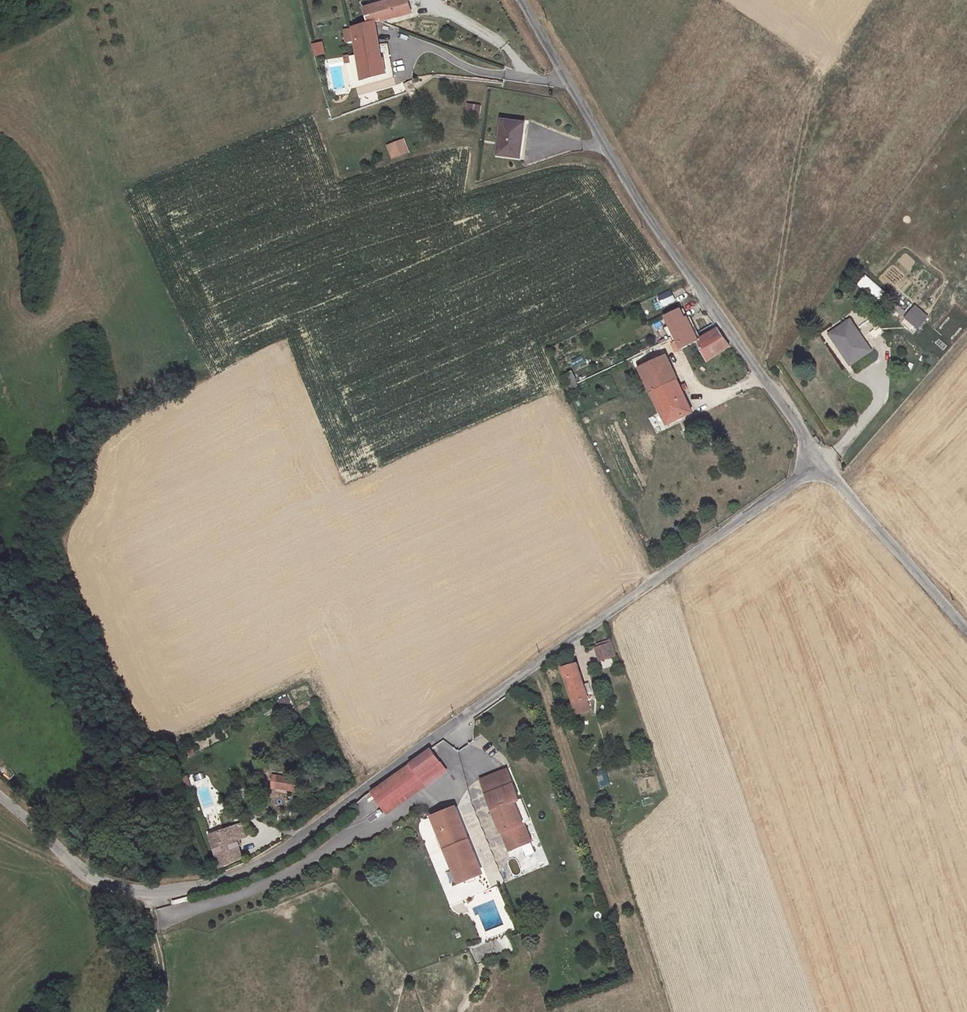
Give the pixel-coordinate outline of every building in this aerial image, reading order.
[(410,12),(408,0),(378,0),(363,4),(367,21),(353,25),(363,76),(384,71),(381,56),(377,56),(370,22),(410,12)] [(409,31),(412,24),(403,21),(400,28),(409,31)] [(314,57),(325,54),(321,42),(310,45),(314,57)] [(348,80),(356,79),(355,56),(346,57),(348,80)] [(410,81),(403,84),(410,99),(417,96),(410,81)] [(480,118),(480,105),(465,104),(465,117),(480,118)] [(513,125),(492,123),(488,157),(508,159),(513,125)] [(386,145),(391,160),(409,153),(404,139),(386,145)] [(658,297),(663,306),(675,300),(670,291),(658,297)] [(916,330),(928,317),(914,304),(902,318),(916,330)] [(699,340),(702,339),(690,314),(693,313),(689,305),(666,315),(671,325),(666,328),(671,337),(673,336),(677,343),(681,342),(684,350),(699,340)] [(872,347),(852,316),(832,329),(852,360),(872,347)] [(719,327),(702,339),(699,340),(711,361),(720,354),(732,345),(719,327)] [(640,369),(668,428),(693,416),(666,358),(640,369)] [(571,371),(561,375),(569,392),(578,388),(571,371)] [(657,414),(648,419),(656,434),(665,430),(657,414)] [(604,661),(619,655),(615,642),(600,648),(604,661)] [(564,667),(576,703),(591,699),(594,690),(591,680),(585,681),(579,662),(564,667)] [(287,694),(276,699),(281,708),(292,703),(287,694)] [(433,752),(372,794),(385,813),(446,771),(433,752)] [(486,793),(507,783),(502,770),(480,780),(486,793)] [(609,784),(604,770),(595,773),(600,787),(609,784)] [(269,788),(294,794),(297,780),(272,775),(269,788)] [(532,839),(514,799),(518,797),(511,782),(507,783),(486,793),(510,848),(532,839)] [(483,872),(455,808),(433,819),(460,882),(483,872)] [(240,820),(207,834),(222,869),(242,861),(233,840),(246,834),(240,820)] [(499,953),(493,938),(469,948),(475,963),(499,953)]
